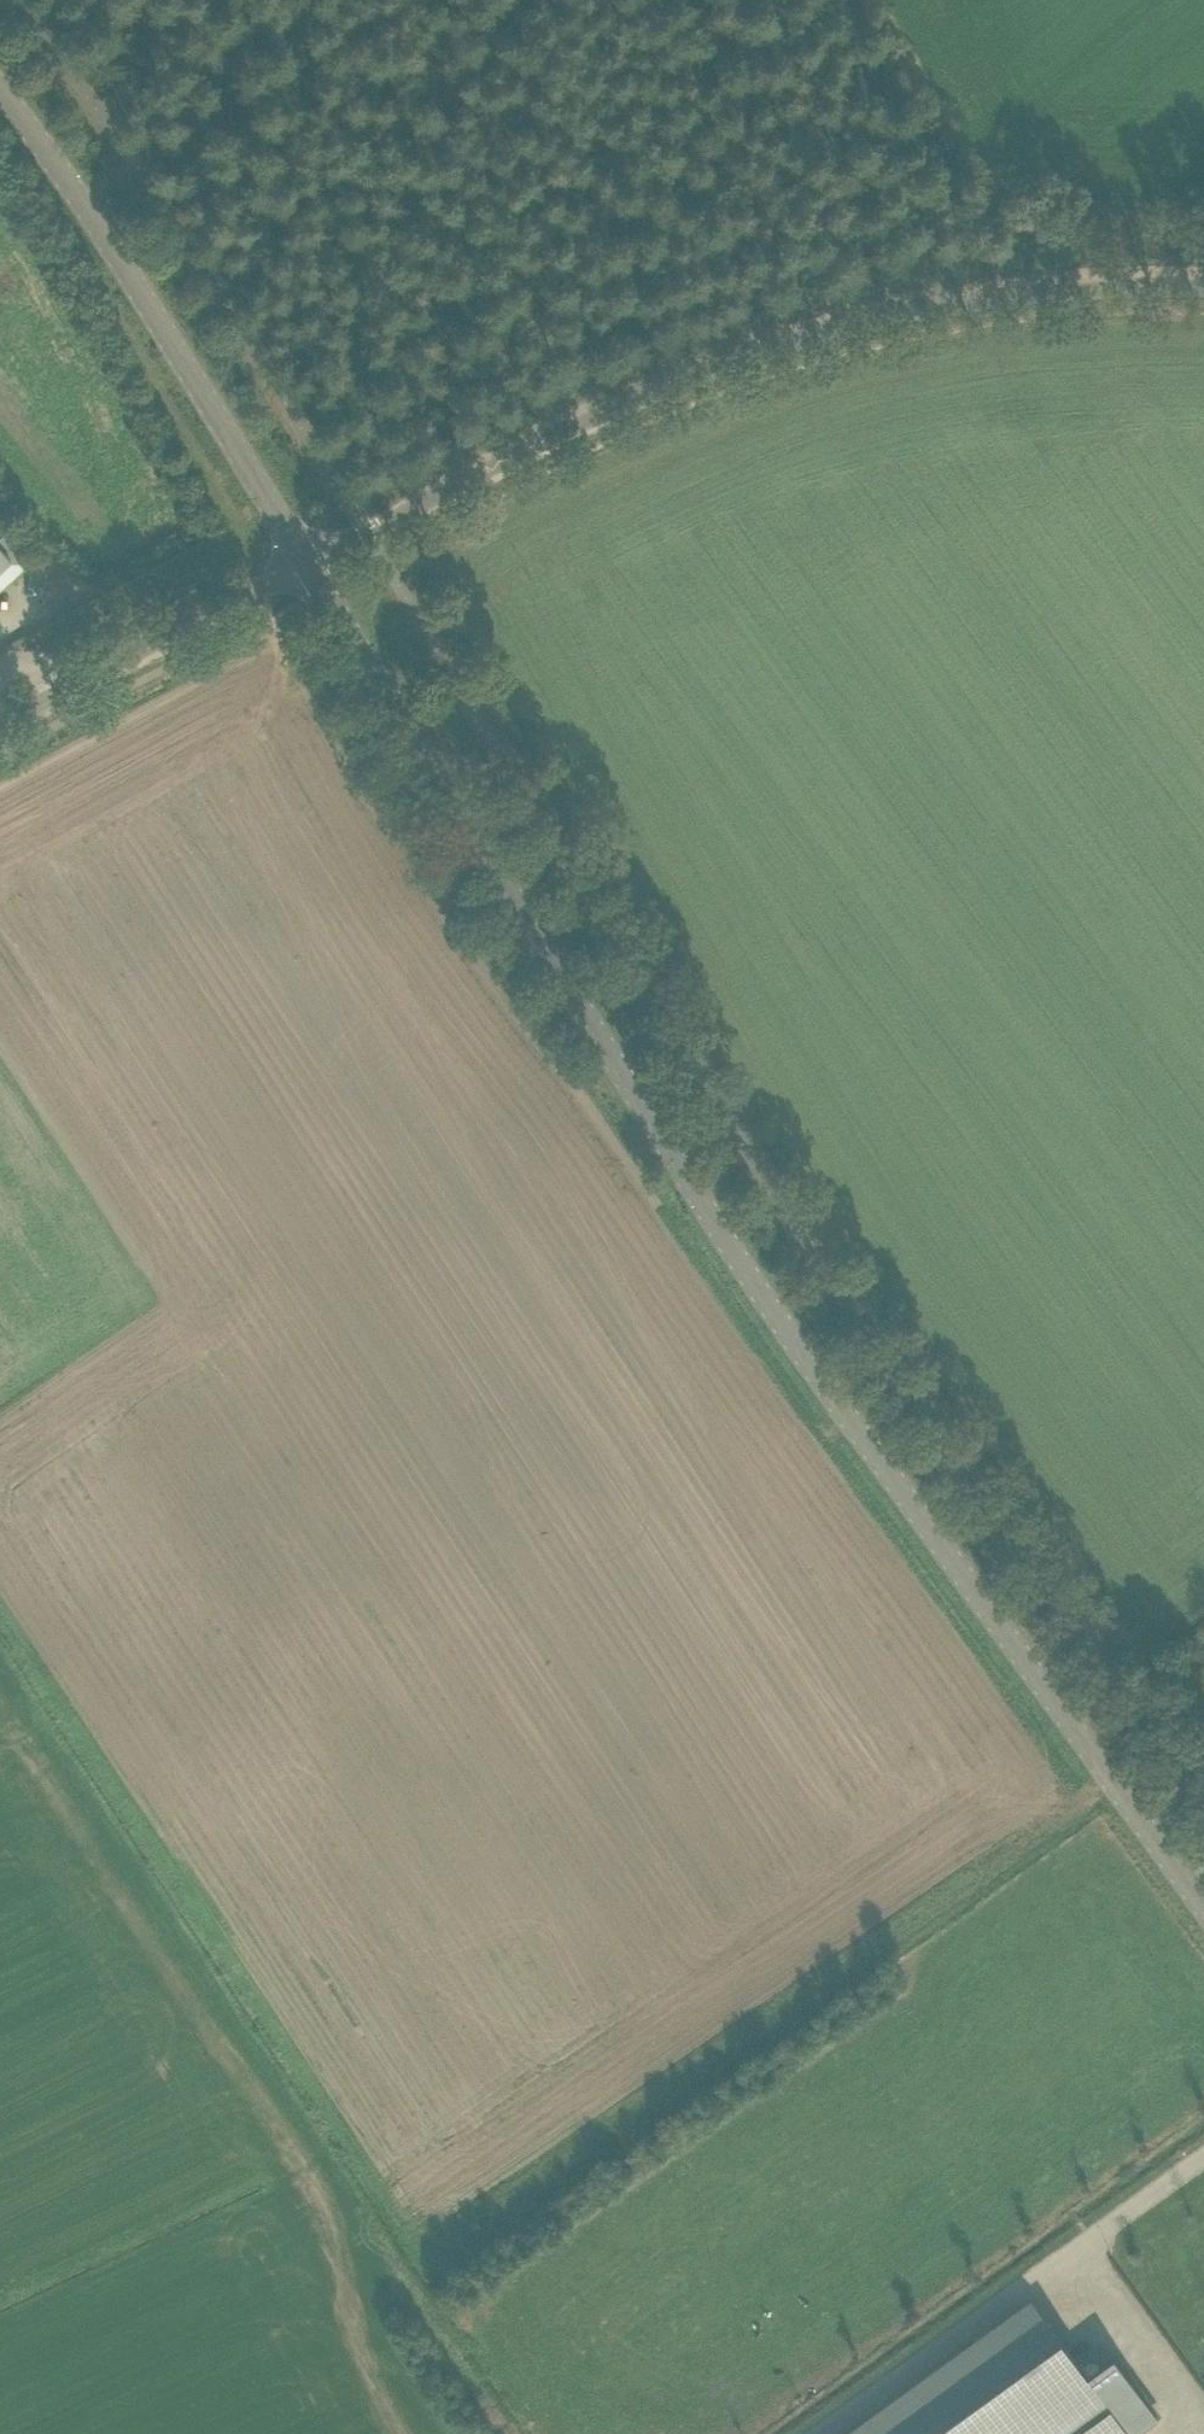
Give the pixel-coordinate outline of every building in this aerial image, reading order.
[(28,565),(2,536),(0,538),(0,590),(28,565)] [(1160,2418),(1118,2359),(1090,2379),(1036,2303),(852,2433),(1138,2433),(1160,2418)]
